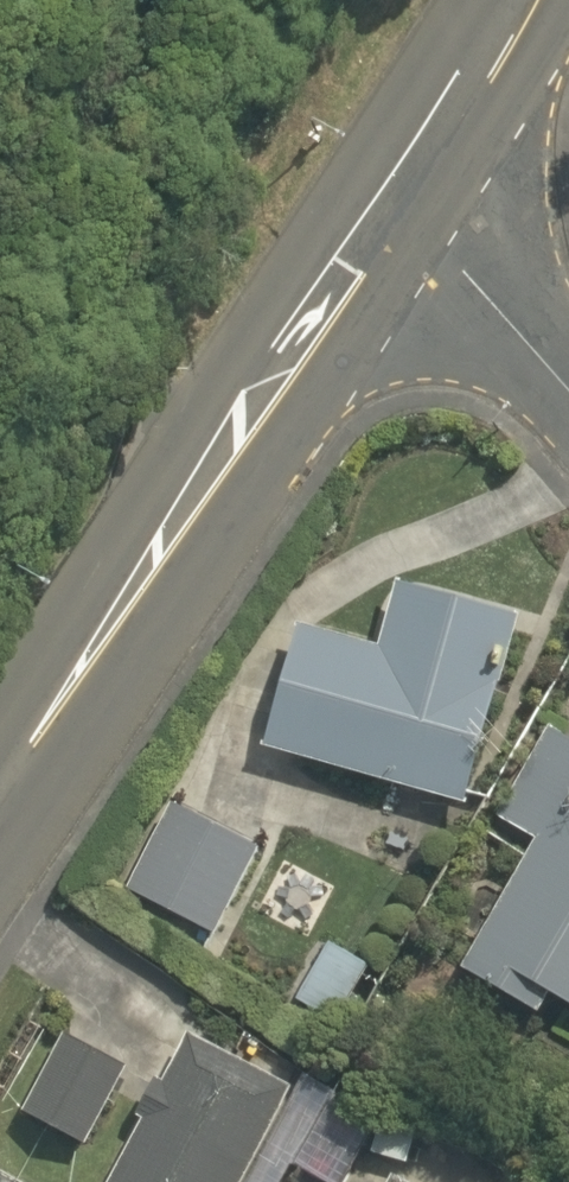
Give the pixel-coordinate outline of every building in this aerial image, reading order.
[(371,643),(279,617),(245,742),(456,800),(508,610),(389,577),(371,643)] [(547,732),(497,816),(531,837),(454,966),(535,1015),(547,994),(568,1007),(568,744),(547,732)] [(210,934),(259,834),(169,790),(120,890),(210,934)] [(332,1013),(361,962),(318,937),(289,989),(332,1013)] [(282,1087),(183,1036),(108,1181),(233,1181),(282,1087)] [(83,1140),(120,1067),(61,1037),(24,1110),(83,1140)]
